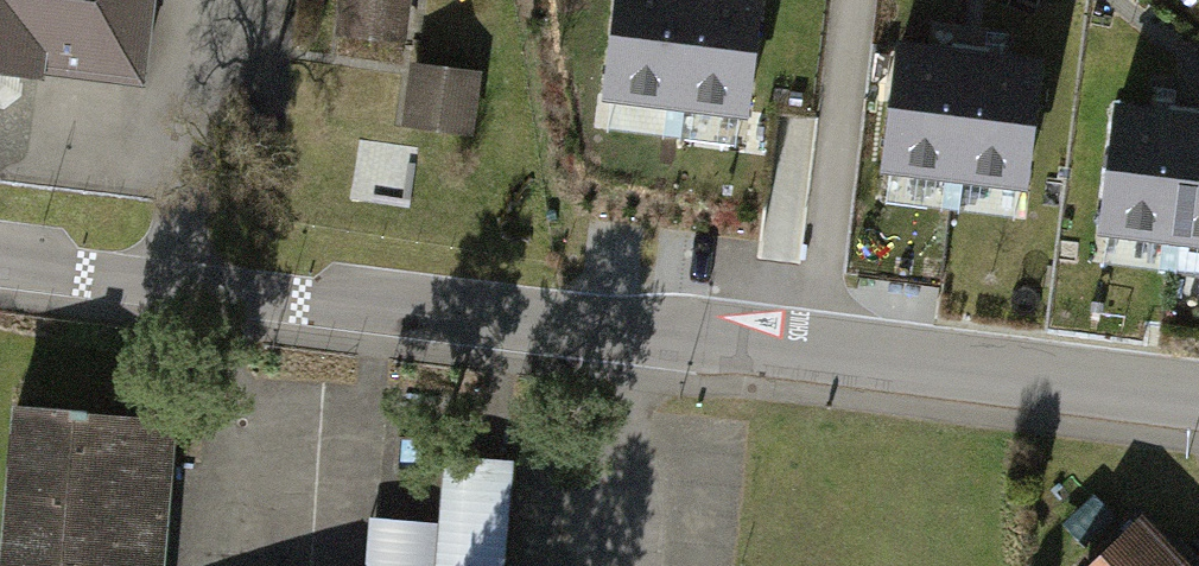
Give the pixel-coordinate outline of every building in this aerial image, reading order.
[(153,105),(166,0),(0,0),(0,86),(153,105)] [(349,38),(417,43),(420,0),(352,0),(349,38)] [(687,0),(617,0),(606,91),(676,99),(687,0)] [(676,99),(745,107),(758,0),(687,0),(676,99)] [(884,161),(954,168),(966,58),(896,50),(884,161)] [(1040,66),(966,58),(954,168),(1028,177),(1040,66)] [(487,66),(420,65),(418,135),(486,137),(487,66)] [(1171,236),(1184,118),(1114,109),(1100,228),(1171,236)] [(1184,118),(1171,236),(1198,240),(1198,119),(1184,118)] [(16,404),(3,565),(158,565),(171,419),(86,412),(87,410),(16,404)] [(516,449),(448,447),(446,508),(374,505),(372,565),(512,565),(516,449)] [(1162,519),(1114,565),(1198,565),(1198,557),(1162,519)]
